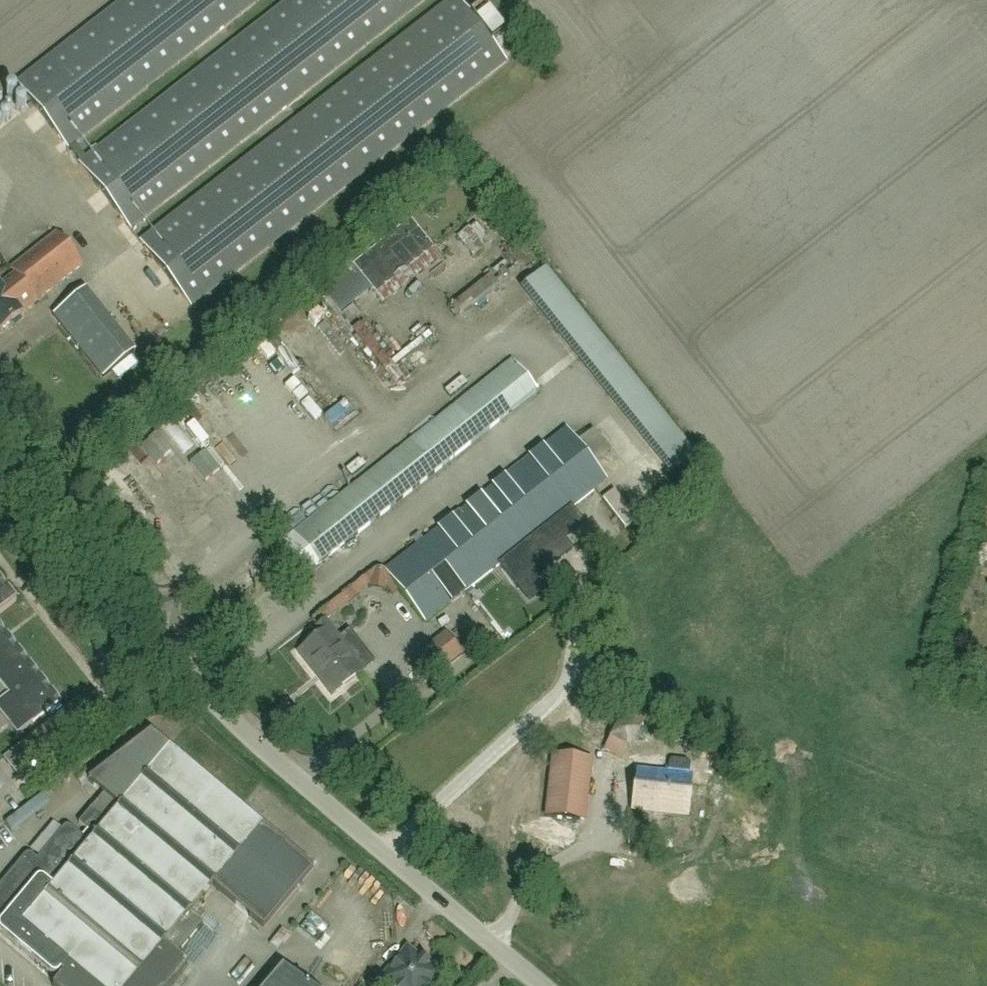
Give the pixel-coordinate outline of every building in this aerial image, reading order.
[(17,84),(67,149),(258,0),(125,0),(17,84)] [(423,0),(290,0),(79,164),(129,229),(423,0)] [(507,62),(459,0),(453,0),(141,243),(191,308),(507,62)] [(376,295),(433,249),(411,220),(353,266),(376,295)] [(83,264),(58,232),(0,278),(0,284),(1,285),(0,285),(0,329),(1,331),(22,314),(22,313),(83,264)] [(478,276),(497,261),(483,244),(464,260),(478,276)] [(546,266),(529,274),(541,301),(558,293),(546,266)] [(132,350),(85,291),(54,316),(101,375),(132,350)] [(314,565),(539,390),(517,362),(349,493),(346,489),(281,539),(289,550),(282,556),(281,564),(296,584),(305,585),(314,578),(314,565)] [(593,451),(607,443),(597,426),(583,434),(593,451)] [(426,621),(608,479),(568,427),(385,569),(426,621)] [(532,539),(510,556),(539,594),(561,577),(553,566),(575,549),(567,540),(554,522),(532,539)] [(17,600),(0,579),(0,613),(17,600)] [(332,695),(364,670),(326,621),(317,627),(323,634),(299,653),(332,695)] [(8,726),(17,737),(60,703),(0,627),(0,732),(8,726)] [(464,655),(446,633),(409,663),(426,685),(464,655)] [(639,730),(647,714),(630,705),(621,720),(620,719),(609,739),(610,739),(604,750),(622,760),(628,749),(629,750),(640,730),(639,730)] [(50,973),(55,975),(59,973),(62,976),(54,985),(170,985),(189,964),(177,954),(202,924),(189,912),(212,885),(263,928),(314,868),(262,825),(169,748),(151,732),(89,781),(104,794),(97,799),(99,801),(94,807),(93,806),(79,823),(88,830),(83,836),(72,827),(67,826),(63,828),(38,858),(33,854),(28,852),(24,855),(0,883),(0,931),(50,973)] [(587,759),(553,755),(546,817),(580,820),(587,759)] [(638,768),(633,809),(687,815),(692,774),(690,774),(691,764),(688,761),(673,760),(670,762),(669,771),(658,770),(659,760),(650,759),(649,769),(638,768)] [(379,982),(384,985),(433,985),(441,976),(428,965),(430,964),(429,963),(427,965),(422,960),(423,958),(422,957),(421,959),(408,948),(379,982)] [(282,967),(267,985),(305,985),(282,967)]
